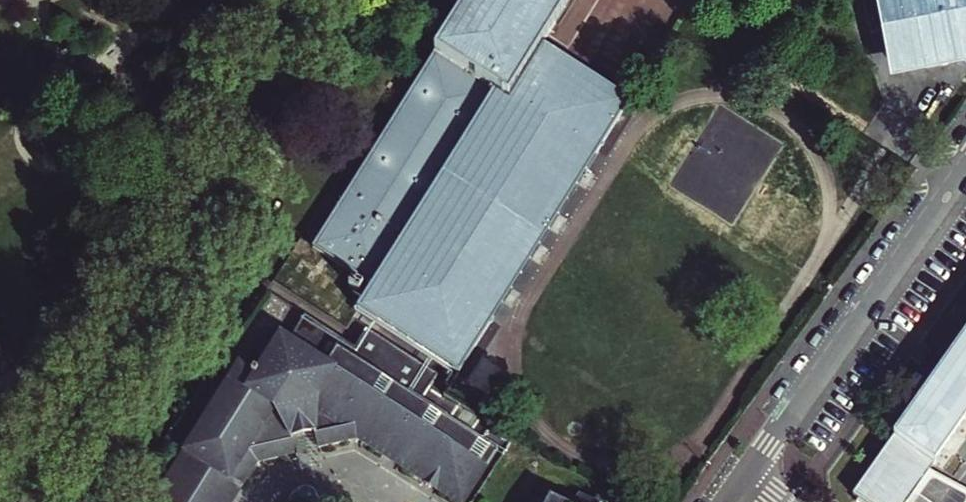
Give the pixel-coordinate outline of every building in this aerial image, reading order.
[(314,247),(373,284),(358,308),(460,372),(631,99),(543,44),(570,0),(468,0),(314,247)] [(878,31),(898,77),(905,76),(905,79),(964,73),(965,75),(965,0),(873,0),(878,31)] [(122,244),(126,247),(138,231),(134,228),(122,244)] [(364,284),(354,277),(349,284),(360,291),(364,284)] [(189,439),(157,490),(159,499),(151,500),(149,501),(216,501),(214,492),(218,485),(231,494),(236,485),(240,488),(250,472),(257,460),(296,451),(292,436),(316,431),(319,446),(358,437),(384,454),(386,450),(395,456),(400,449),(407,453),(400,464),(423,479),(461,501),(464,501),(498,448),(505,453),(513,441),(489,426),(483,436),(456,419),(422,398),(439,371),(367,326),(355,345),(304,313),(289,338),(280,332),(256,370),(253,367),(252,369),(239,361),(228,378),(235,382),(205,430),(198,425),(189,439)] [(853,495),(863,501),(907,501),(965,419),(965,335),(853,495)] [(235,382),(228,378),(198,425),(205,430),(235,382)] [(292,436),(296,451),(300,471),(323,466),(319,446),(316,431),(292,436)] [(386,450),(384,454),(400,464),(407,453),(400,449),(395,456),(386,450)] [(240,488),(236,485),(231,494),(218,485),(214,492),(216,501),(231,501),(240,488)]
